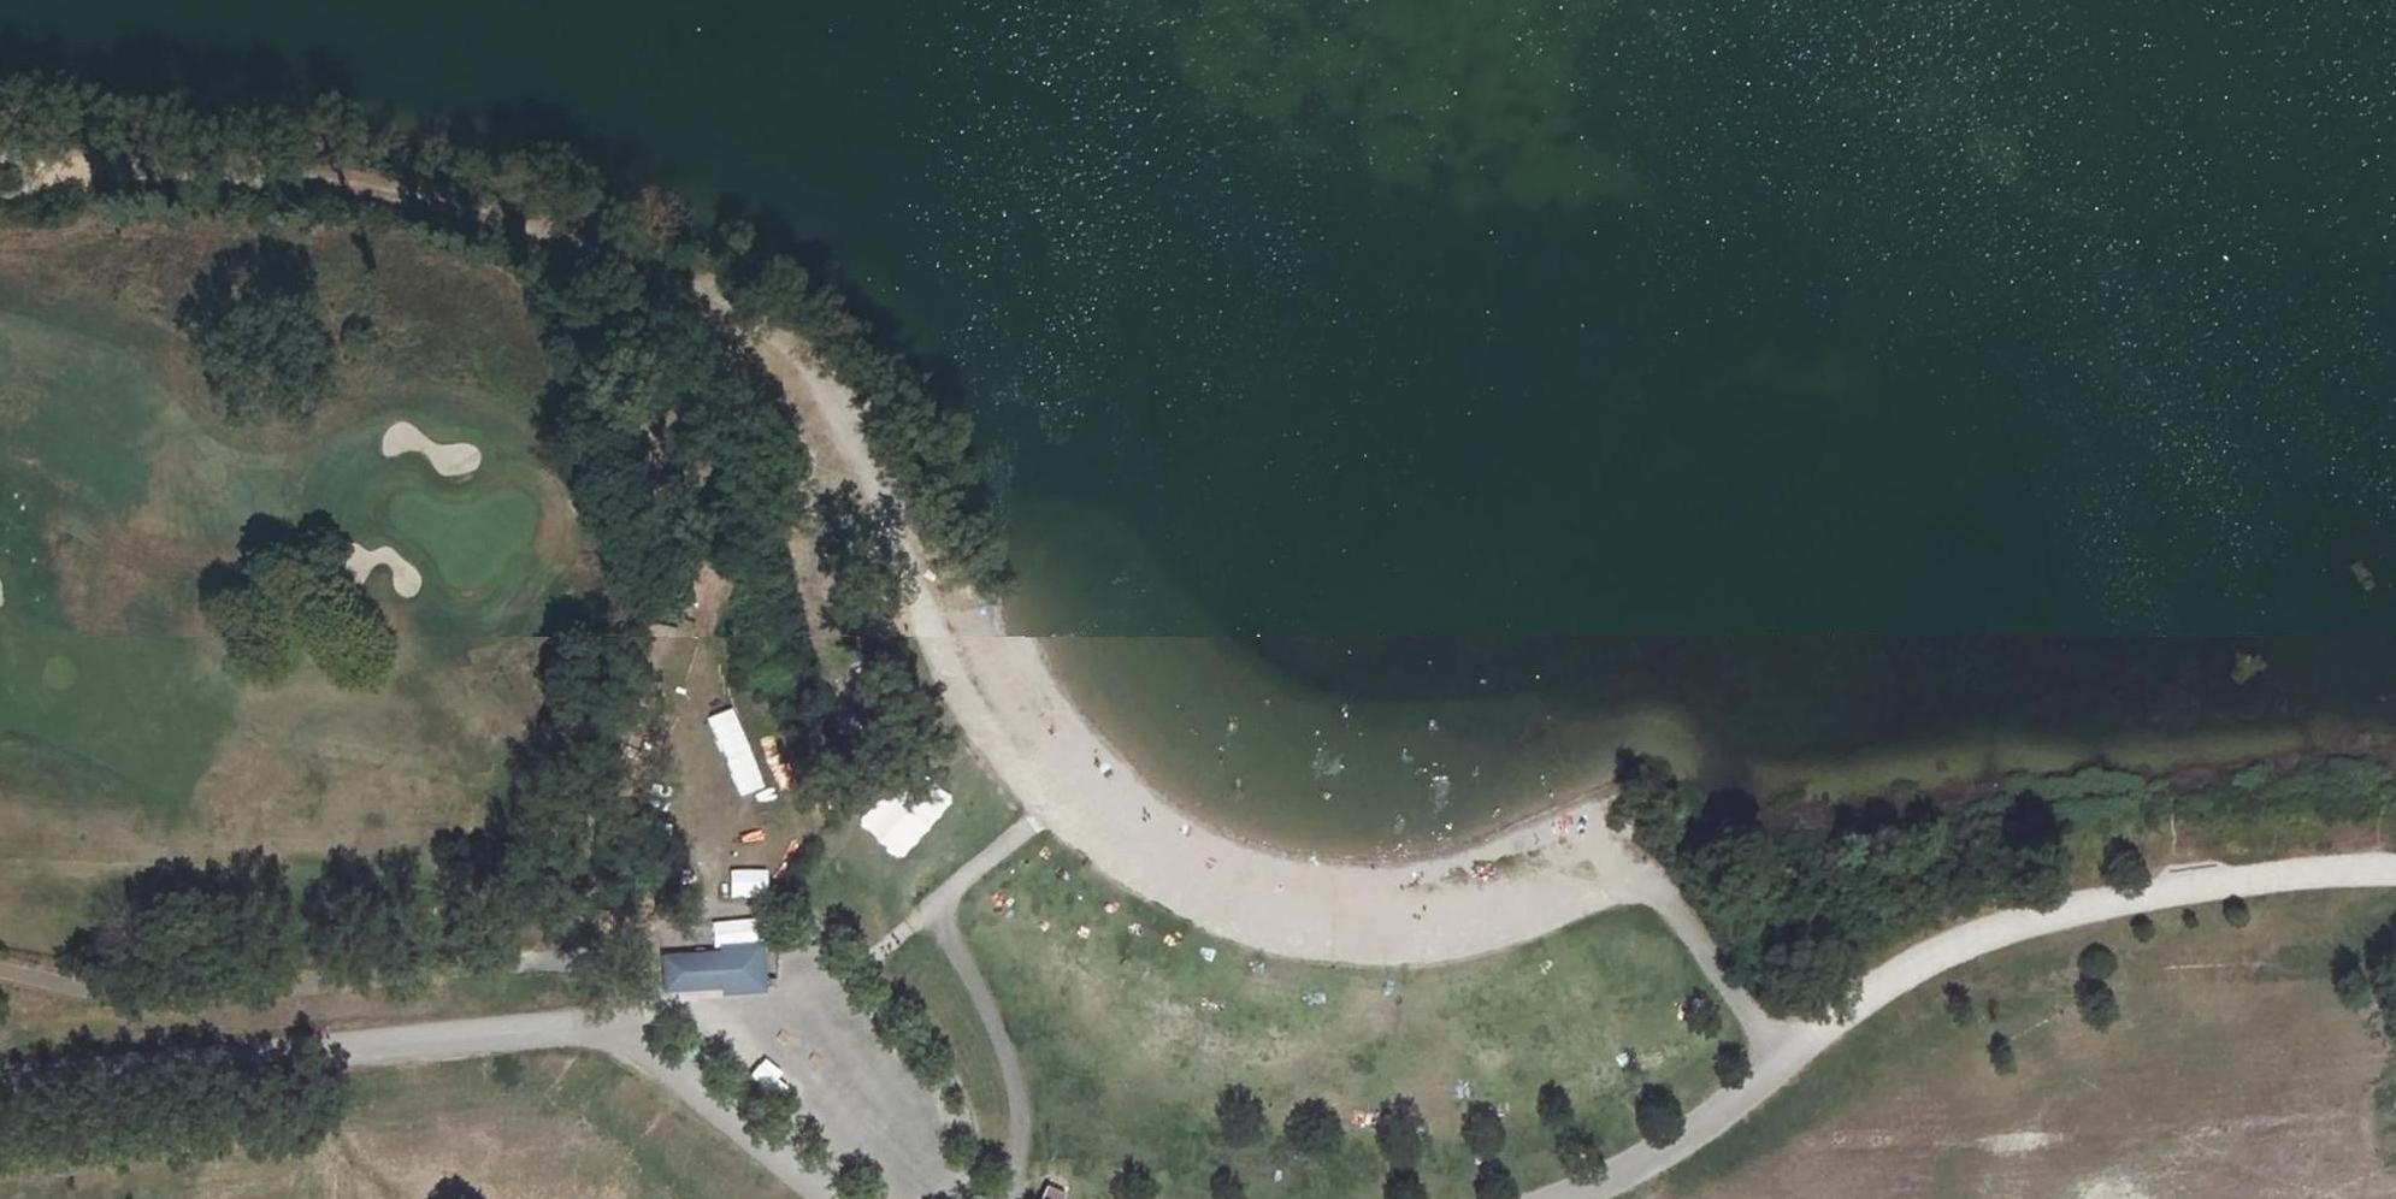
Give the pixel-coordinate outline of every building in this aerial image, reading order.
[(752,955),(662,960),(664,992),(754,986),(752,955)] [(1036,1198),(1069,1198),(1070,1197),(1044,1184),(1036,1198)]
